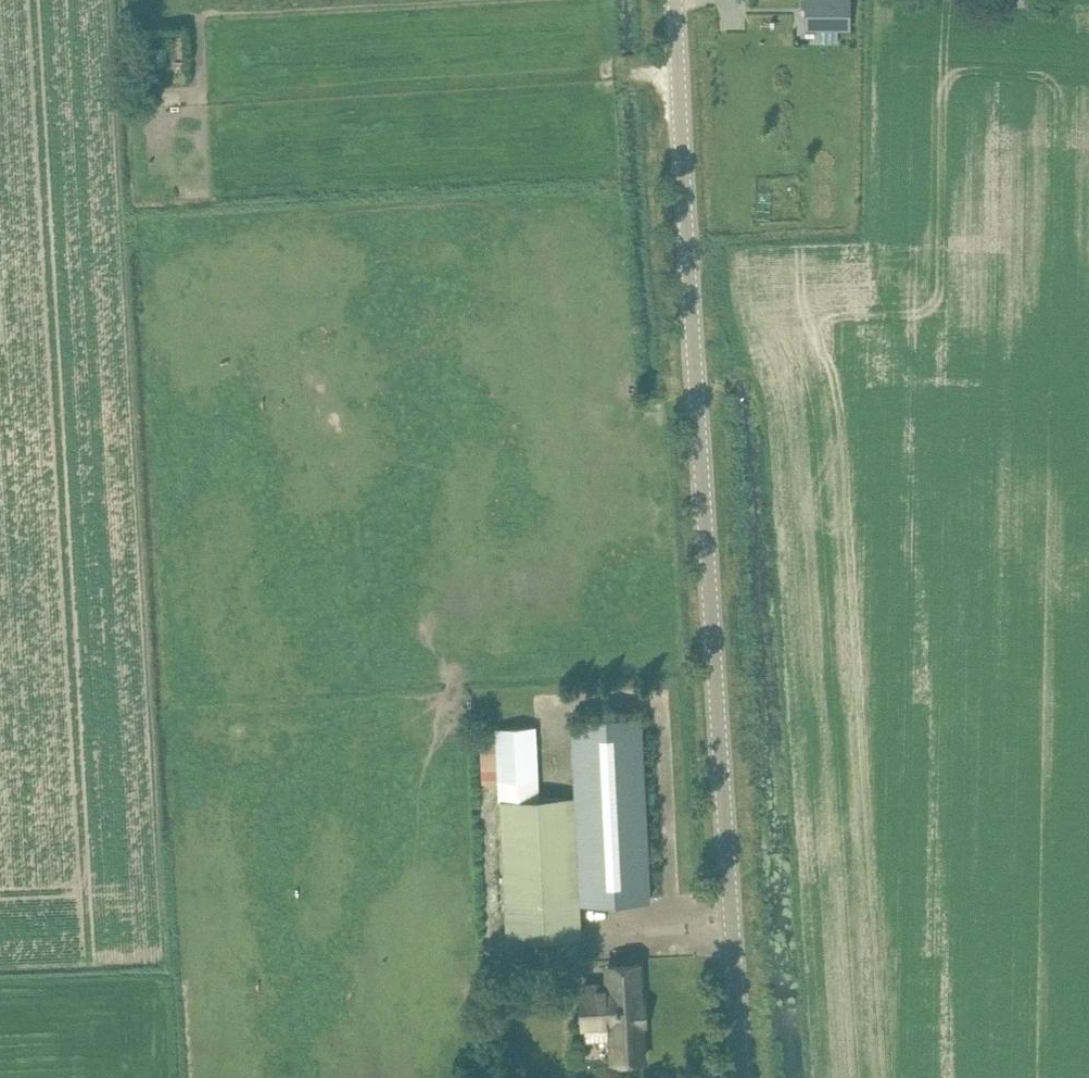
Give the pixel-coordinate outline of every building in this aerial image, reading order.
[(807,29),(850,29),(850,0),(807,0),(807,29)] [(650,897),(641,712),(572,716),(576,796),(500,800),(507,939),(581,935),(579,900),(650,897)] [(497,728),(497,729),(480,730),(483,782),(499,781),(537,779),(534,726),(497,728)] [(639,962),(617,963),(608,964),(609,986),(581,987),(583,1024),(584,1024),(585,1039),(617,1037),(618,1059),(644,1058),(643,1057),(642,1057),(641,1020),(638,1021),(637,1004),(641,1004),(639,962)]
